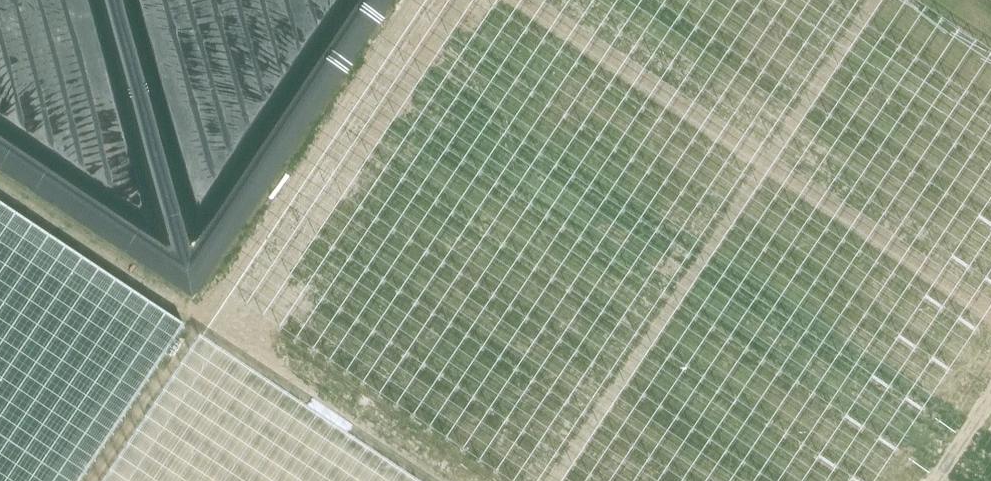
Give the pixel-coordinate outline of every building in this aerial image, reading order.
[(222,306),(484,480),(990,480),(990,0),(426,0),(222,306)] [(194,311),(0,182),(0,480),(81,480),(194,311)] [(210,323),(105,480),(448,480),(210,323)]
